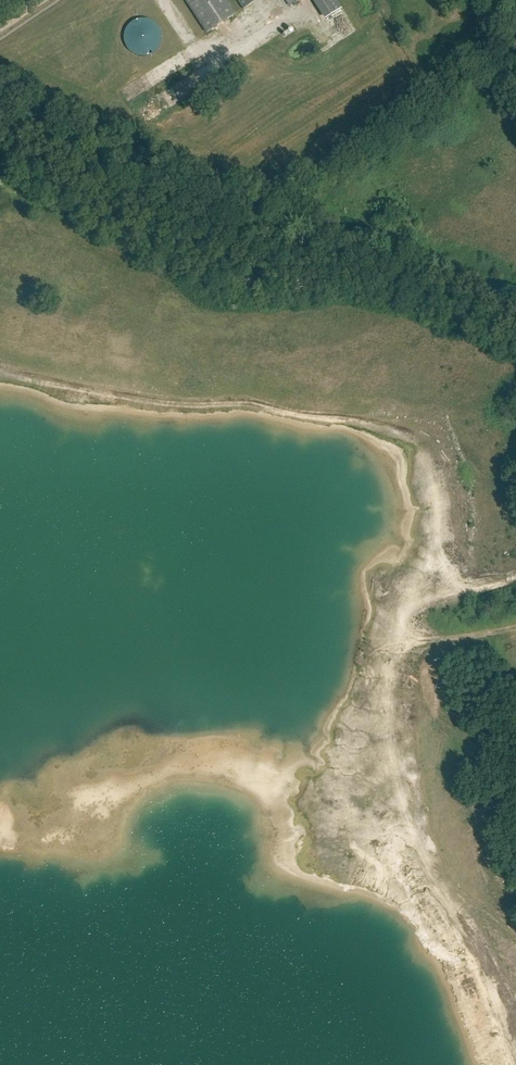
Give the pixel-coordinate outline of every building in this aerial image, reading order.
[(233,15),(224,0),(185,0),(206,32),(233,15)] [(243,9),(257,0),(237,0),(243,9)] [(327,18),(341,9),(336,0),(315,0),(327,18)] [(187,32),(175,38),(183,53),(195,47),(187,32)]
